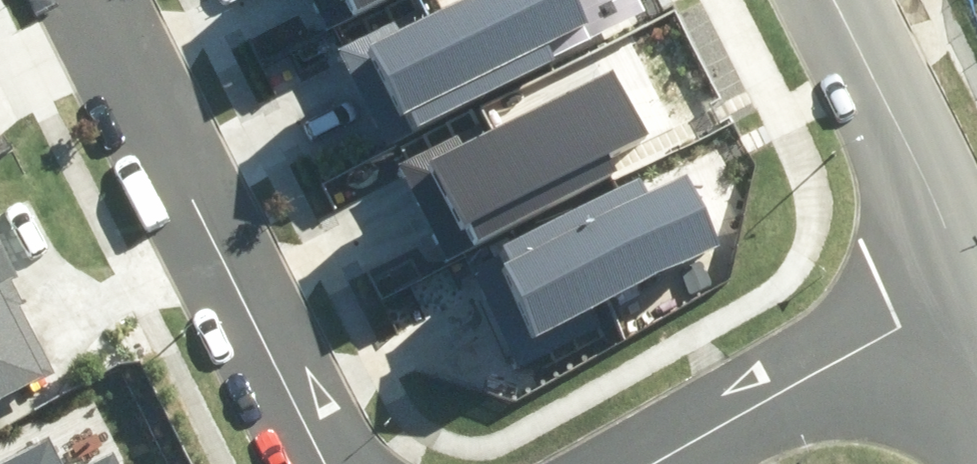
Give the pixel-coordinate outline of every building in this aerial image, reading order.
[(379,0),(313,0),(327,26),(379,0)] [(648,11),(642,0),(456,0),(401,28),(397,18),(340,47),(388,141),(648,11)] [(398,166),(445,261),(621,174),(611,153),(649,134),(617,70),(468,143),(464,134),(398,166)] [(472,261),(522,366),(603,327),(593,306),(721,245),(686,173),(647,192),(641,180),(472,261)] [(58,373),(11,277),(17,275),(0,240),(0,401),(58,373)] [(51,436),(0,463),(66,463),(51,436)] [(110,452),(86,463),(117,463),(110,452)]
